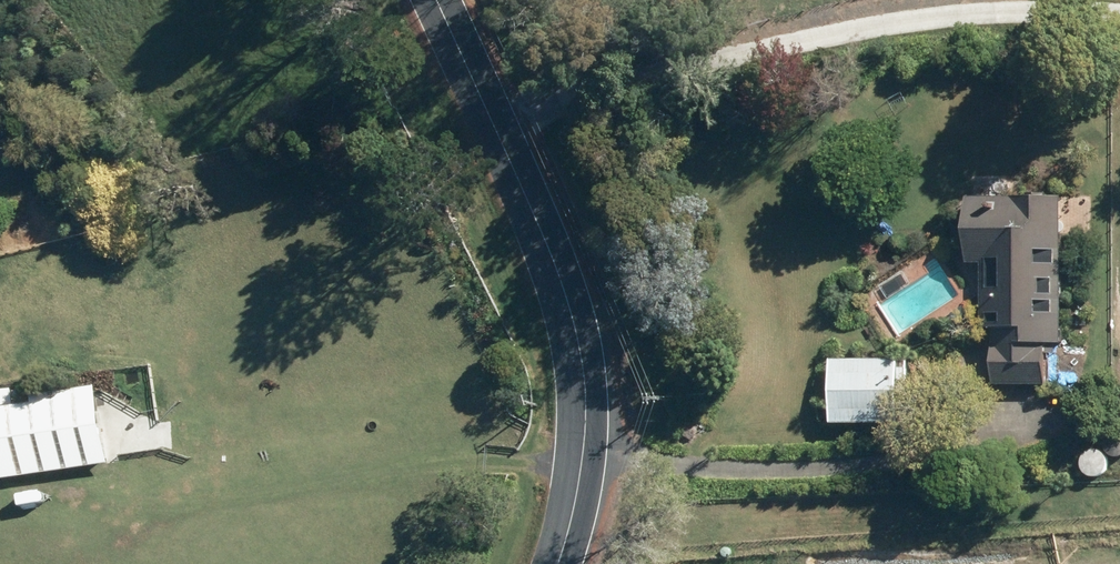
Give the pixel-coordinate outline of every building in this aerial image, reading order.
[(1065,343),(1064,196),(970,196),(970,264),(984,263),(984,328),(996,328),(996,385),(1050,384),(1049,343),(1065,343)] [(834,358),(835,423),(903,423),(903,395),(912,395),(912,359),(903,359),(903,358),(834,358)] [(93,383),(28,394),(29,402),(0,406),(0,479),(106,462),(93,383)]
